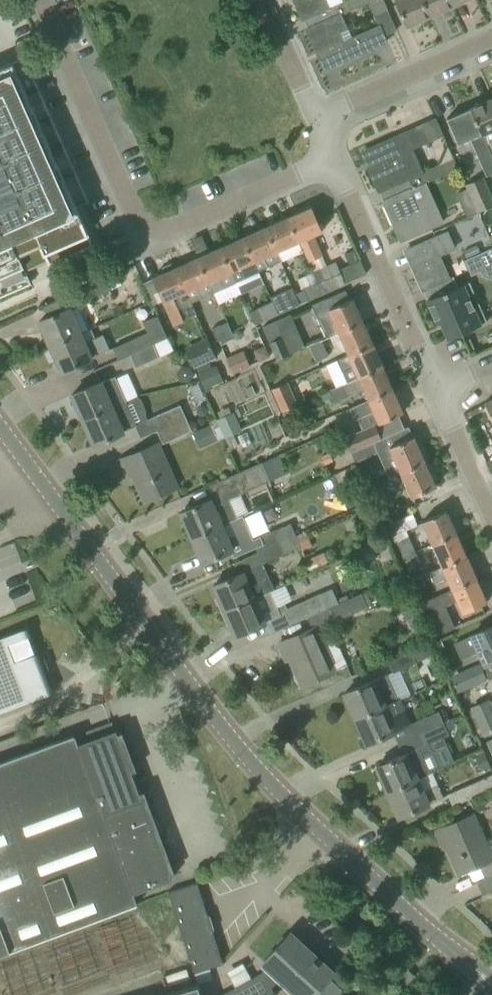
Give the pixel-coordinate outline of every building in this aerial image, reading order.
[(309,28),(336,16),(331,5),(329,6),(326,0),(294,0),(302,19),(304,19),(309,28)] [(309,28),(306,29),(317,52),(320,50),(328,67),(386,42),(378,24),(344,39),(340,32),(348,28),(341,14),(367,2),(373,16),(388,10),(383,0),(342,0),(331,5),(336,16),(309,28)] [(421,0),(394,0),(406,26),(429,16),(421,0)] [(429,16),(452,6),(449,0),(421,0),(429,16)] [(30,283),(25,271),(21,262),(43,252),(47,262),(48,264),(92,245),(67,189),(60,192),(55,183),(63,179),(55,161),(47,165),(43,155),(51,152),(43,134),(36,137),(31,128),(39,124),(31,106),(23,110),(19,101),(27,97),(18,77),(10,81),(3,67),(0,68),(0,296),(30,283)] [(470,107),(491,157),(491,98),(470,107)] [(470,107),(446,118),(458,144),(470,139),(482,167),(484,166),(488,174),(491,172),(491,157),(470,107)] [(368,168),(378,190),(401,179),(406,191),(426,182),(426,183),(457,168),(443,136),(429,143),(434,155),(435,154),(439,163),(420,172),(410,150),(429,141),(422,125),(364,150),(372,167),(368,168)] [(472,202),(477,212),(491,206),(491,198),(483,177),(464,185),(472,202)] [(401,179),(378,190),(379,191),(384,200),(383,201),(393,224),(397,222),(404,239),(422,231),(444,223),(426,183),(426,182),(406,191),(401,179)] [(311,207),(288,217),(303,251),(307,262),(308,261),(313,272),(323,295),(345,285),(335,262),(326,266),(313,235),(322,231),(311,207)] [(288,217),(266,227),(281,261),(303,251),(288,217)] [(266,227),(243,237),(258,271),(281,261),(266,227)] [(422,290),(423,290),(449,278),(440,255),(455,249),(448,231),(408,249),(416,266),(412,267),(422,290)] [(243,237),(220,247),(236,283),(258,273),(258,271),(243,237)] [(477,244),(463,250),(466,257),(480,251),(477,244)] [(220,247),(198,257),(213,292),(236,283),(220,247)] [(463,260),(468,270),(491,260),(491,247),(463,260)] [(198,257),(175,268),(191,302),(213,292),(198,257)] [(468,270),(470,276),(491,266),(491,260),(468,270)] [(163,273),(152,278),(165,306),(174,303),(182,322),(184,321),(183,320),(196,314),(191,302),(175,268),(174,268),(173,265),(170,264),(163,267),(162,270),(163,273)] [(307,302),(323,295),(313,272),(297,279),(307,302)] [(116,273),(107,278),(112,289),(121,284),(116,273)] [(481,309),(475,295),(469,298),(463,284),(457,287),(452,277),(449,278),(423,290),(427,299),(426,300),(437,323),(440,322),(448,338),(487,321),(481,309)] [(107,278),(84,288),(88,299),(112,289),(107,278)] [(291,287),(282,291),(290,309),(292,307),(299,305),(291,287)] [(41,333),(48,348),(80,333),(80,332),(88,329),(78,306),(75,307),(69,294),(45,305),(50,316),(39,321),(44,332),(41,333)] [(325,338),(329,336),(362,322),(352,298),(329,308),(325,299),(311,305),(325,338)] [(277,314),(272,301),(256,308),(261,321),(277,314)] [(129,355),(130,355),(153,345),(153,344),(167,338),(157,315),(142,322),(147,332),(112,348),(117,360),(129,355)] [(211,329),(216,341),(234,334),(228,321),(211,329)] [(261,326),(276,359),(289,354),(274,321),(261,326)] [(329,336),(339,359),(372,344),(362,322),(329,336)] [(80,333),(48,348),(54,361),(56,360),(61,371),(110,350),(102,334),(84,343),(80,333)] [(308,346),(315,361),(328,356),(321,340),(308,346)] [(186,353),(193,368),(216,358),(209,343),(186,353)] [(325,365),(335,387),(382,367),(372,344),(339,359),(325,365)] [(153,345),(130,355),(135,368),(159,357),(153,345)] [(226,358),(233,374),(249,366),(242,350),(226,358)] [(89,370),(92,381),(120,375),(118,364),(89,370)] [(362,389),(367,400),(392,389),(382,367),(335,387),(328,391),(333,401),(362,389)] [(71,394),(83,420),(125,401),(114,376),(103,381),(102,381),(71,394)] [(270,390),(280,412),(297,405),(287,382),(270,390)] [(251,385),(245,388),(249,397),(255,394),(251,385)] [(367,400),(348,408),(353,420),(372,411),(378,424),(403,412),(392,389),(367,400)] [(125,401),(83,420),(94,445),(125,431),(124,430),(135,425),(125,401)] [(150,418),(156,431),(185,418),(180,405),(150,418)] [(233,413),(216,420),(224,438),(241,431),(233,413)] [(185,418),(156,431),(162,444),(191,430),(185,418)] [(349,452),(354,450),(381,439),(375,424),(343,438),(349,452)] [(192,433),(199,448),(218,440),(211,425),(192,433)] [(388,477),(401,472),(400,472),(424,461),(424,459),(428,458),(423,447),(419,449),(413,436),(400,442),(395,432),(373,442),(378,453),(388,477)] [(121,459),(128,476),(132,474),(144,501),(179,486),(159,443),(121,459)] [(319,456),(324,465),(332,461),(327,452),(319,456)] [(269,481),(282,475),(274,456),(261,462),(230,476),(210,485),(216,498),(237,489),(239,494),(269,481)] [(400,472),(401,472),(412,497),(436,487),(424,461),(400,472)] [(370,486),(377,502),(390,495),(383,480),(370,486)] [(236,518),(229,500),(214,507),(210,499),(180,512),(192,538),(223,524),(236,518)] [(383,502),(374,506),(381,522),(390,518),(383,502)] [(420,521),(431,544),(456,533),(446,510),(420,521)] [(395,542),(401,557),(415,551),(406,530),(417,525),(412,514),(389,524),(394,534),(392,535),(395,542)] [(253,540),(258,552),(295,535),(290,523),(253,540)] [(223,524),(192,538),(203,562),(234,549),(223,524)] [(431,544),(440,567),(441,567),(466,556),(456,533),(431,544)] [(295,535),(258,552),(263,563),(300,546),(295,535)] [(415,551),(401,557),(408,573),(422,567),(415,551)] [(305,559),(310,570),(328,562),(323,552),(305,559)] [(446,578),(451,589),(451,590),(476,579),(466,556),(441,567),(440,567),(428,572),(434,584),(446,578)] [(213,585),(224,610),(269,590),(273,589),(262,563),(213,585)] [(408,582),(414,595),(423,591),(425,586),(421,576),(408,582)] [(451,590),(451,589),(423,602),(437,634),(454,627),(444,605),(456,601),(461,613),(487,602),(476,579),(451,590)] [(307,617),(308,617),(327,608),(338,603),(331,588),(286,608),(284,603),(276,606),(269,590),(224,610),(235,636),(263,623),(268,635),(307,617)] [(327,608),(308,617),(312,628),(278,643),(286,659),(289,658),(301,685),(347,665),(339,647),(335,647),(331,638),(323,641),(318,628),(366,607),(361,593),(338,603),(327,608)] [(402,611),(408,626),(421,621),(415,606),(402,611)] [(476,652),(482,666),(491,661),(491,626),(454,643),(460,659),(476,652)] [(41,672),(36,673),(31,662),(38,659),(26,627),(24,628),(25,630),(0,639),(0,709),(48,691),(41,672)] [(440,640),(434,642),(438,650),(444,647),(440,640)] [(387,661),(392,673),(416,662),(411,650),(387,661)] [(449,676),(457,693),(486,680),(479,663),(449,676)] [(344,693),(355,718),(397,699),(396,699),(386,675),(344,693)] [(393,732),(411,723),(399,697),(396,699),(397,699),(355,718),(366,744),(393,732)] [(482,736),(491,731),(491,700),(489,702),(487,699),(469,707),(482,736)] [(411,723),(416,735),(443,723),(438,711),(411,723)] [(443,723),(446,730),(453,727),(450,719),(443,722),(443,723)] [(443,723),(416,735),(421,747),(448,734),(446,730),(443,723)] [(155,836),(160,834),(153,816),(148,818),(116,730),(78,744),(75,735),(56,742),(0,762),(0,955),(137,904),(133,893),(171,879),(155,836)] [(419,748),(376,766),(387,791),(423,775),(431,772),(443,767),(435,751),(430,748),(421,752),(419,748)] [(483,751),(473,754),(480,771),(489,767),(483,751)] [(452,806),(491,788),(491,774),(446,794),(452,806)] [(423,775),(387,791),(399,817),(443,797),(438,786),(429,790),(423,775)] [(491,844),(488,845),(474,814),(436,831),(444,847),(446,846),(458,873),(491,858),(491,846),(491,844)] [(478,882),(483,894),(491,890),(491,876),(478,882)] [(205,919),(209,918),(208,914),(207,914),(197,882),(169,891),(194,972),(223,963),(212,931),(213,930),(212,926),(208,927),(205,919)] [(221,994),(276,994),(274,991),(272,992),(271,987),(276,981),(291,994),(339,994),(342,990),(328,977),(332,972),(290,933),(263,962),(268,965),(261,973),(221,994)] [(398,976),(407,984),(415,976),(406,968),(398,976)] [(198,985),(165,994),(201,994),(198,985)]
